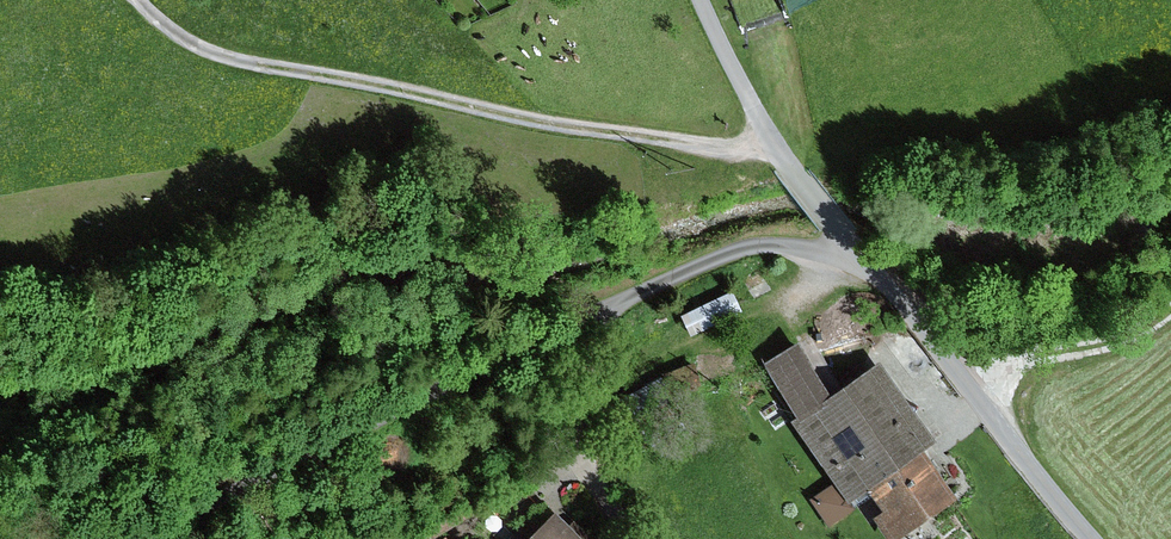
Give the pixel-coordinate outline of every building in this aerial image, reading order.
[(739,286),(686,310),(696,332),(749,308),(739,286)] [(764,365),(797,419),(792,422),(849,504),(868,492),(883,512),(873,519),(887,538),(900,538),(958,500),(924,453),(936,443),(880,363),(831,397),(799,343),(764,365)] [(530,538),(581,538),(555,514),(530,538)]
